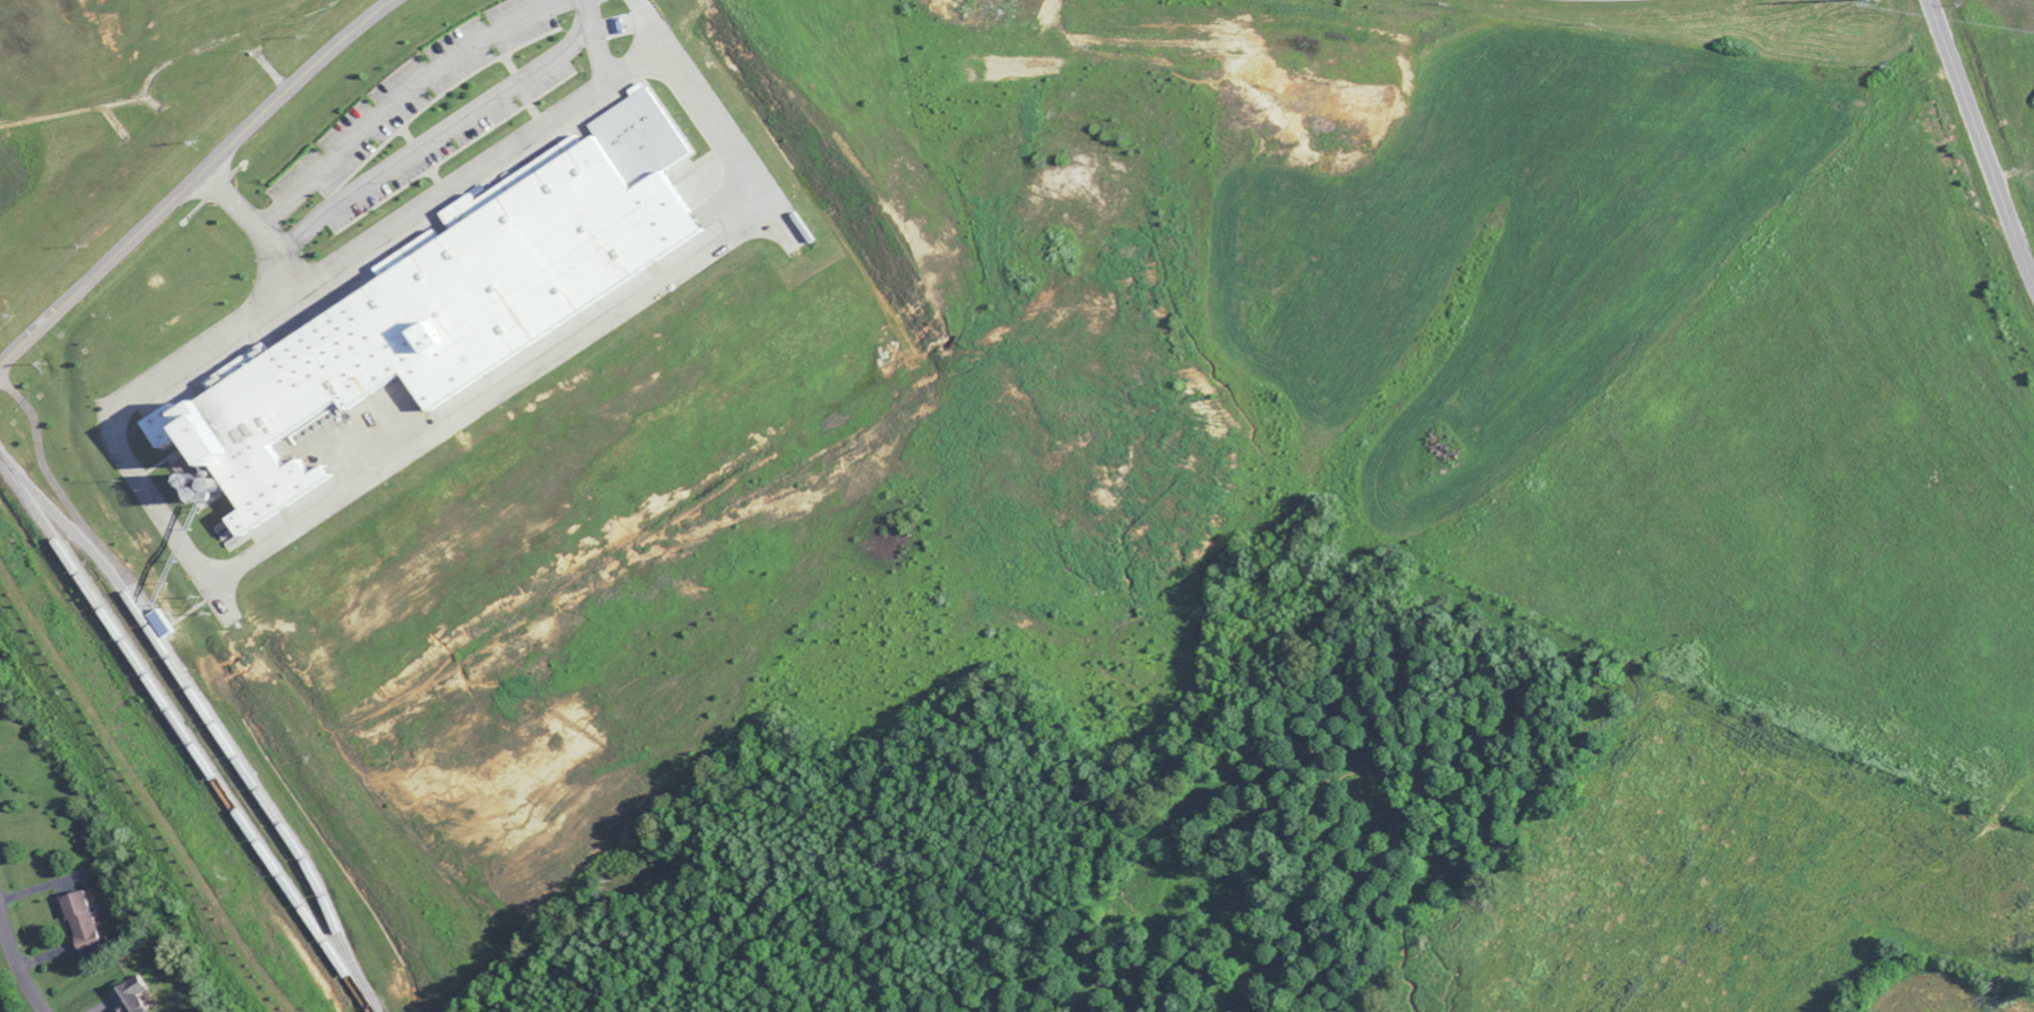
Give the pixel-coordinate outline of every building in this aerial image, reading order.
[(131,415),(150,447),(169,443),(185,468),(206,463),(234,510),(222,517),(234,538),(335,478),(316,465),(303,473),(294,458),(276,468),(272,448),(396,373),(416,406),(695,238),(666,190),(668,186),(657,169),(683,153),(644,90),(640,87),(584,121),(587,135),(572,139),(569,137),(471,196),(466,193),(435,212),(449,235),(162,408),(131,415)] [(431,238),(426,231),(395,251),(399,258),(431,238)] [(59,896),(72,944),(97,937),(83,889),(59,896)]
